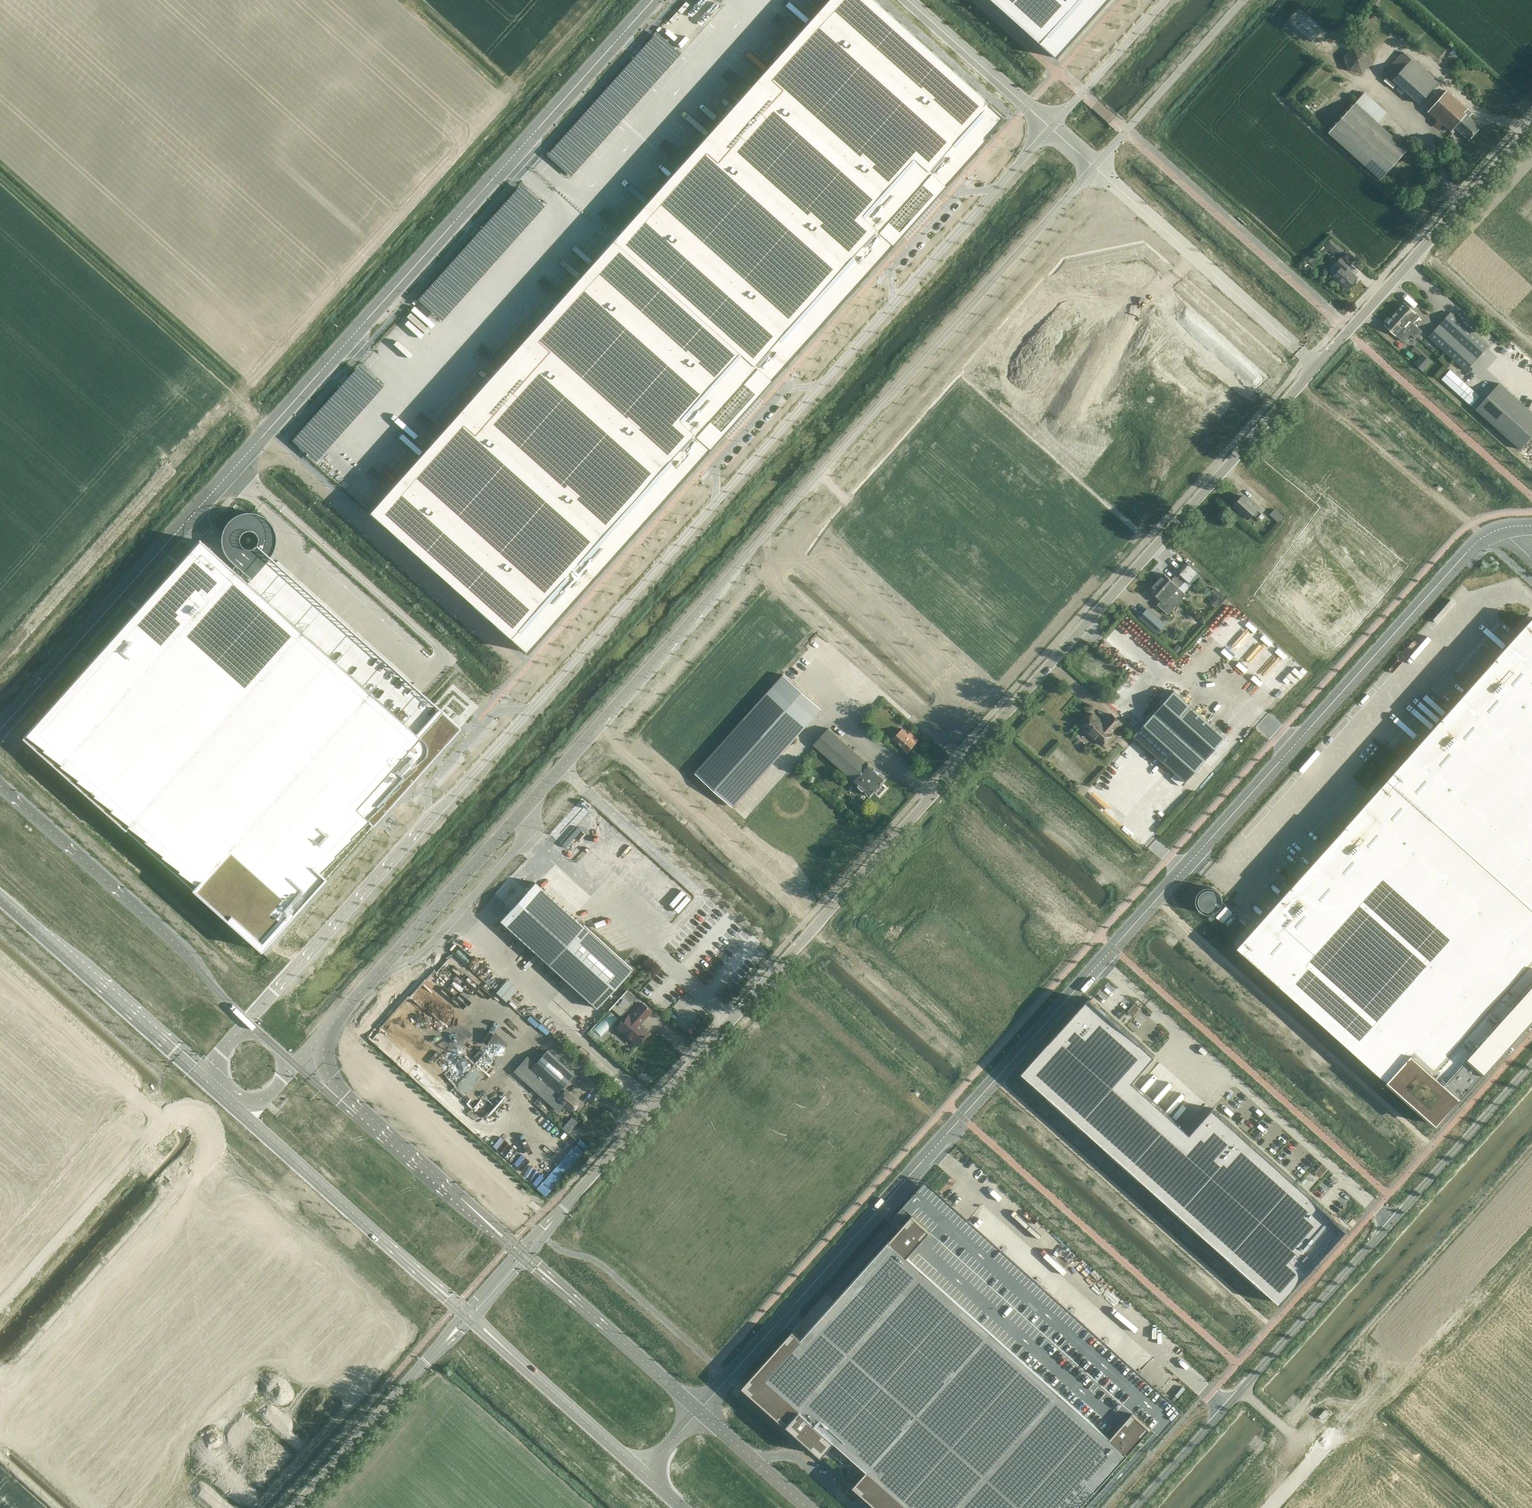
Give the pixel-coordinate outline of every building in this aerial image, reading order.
[(613,240),(756,369),(768,380),(770,381),(776,374),(892,244),(879,232),(930,175),(943,187),(943,186),(1002,121),(1005,118),(873,0),(827,0),(613,240)] [(1058,58),(1110,0),(993,0),(1058,58)] [(681,14),(690,5),(686,1),(677,10),(681,14)] [(1107,13),(1113,5),(1108,2),(1103,10),(1107,13)] [(672,23),(680,15),(676,12),(669,20),(672,23)] [(657,32),(546,155),(570,177),(681,53),(657,32)] [(681,48),(689,39),(685,36),(677,45),(681,48)] [(1348,70),(1363,73),(1373,63),(1367,48),(1355,45),(1345,56),(1348,70)] [(1385,71),(1393,79),(1412,59),(1402,51),(1385,71)] [(1438,83),(1412,59),(1393,79),(1420,104),(1438,83)] [(1469,140),(1472,136),(1480,127),(1469,117),(1472,114),(1446,91),(1428,111),(1451,131),(1454,127),(1469,140)] [(1408,149),(1377,123),(1386,112),(1364,93),(1355,103),(1328,133),(1381,180),(1408,149)] [(1422,103),(1429,108),(1434,102),(1427,96),(1422,103)] [(521,185),(418,300),(442,321),(545,206),(521,185)] [(1338,258),(1345,251),(1330,238),(1324,245),(1338,258)] [(476,393),(369,512),(526,652),(527,653),(583,590),(579,587),(590,575),(593,578),(710,448),(697,436),(756,369),(613,240),(476,393)] [(1313,265),(1328,250),(1324,246),(1320,250),(1319,249),(1308,260),(1313,265)] [(548,248),(541,257),(549,263),(556,254),(548,248)] [(1338,270),(1333,275),(1348,288),(1357,278),(1347,269),(1352,263),(1342,254),(1333,265),(1338,270)] [(1397,309),(1394,313),(1419,335),(1423,331),(1414,323),(1420,317),(1404,303),(1398,310),(1397,309)] [(1467,370),(1472,364),(1488,346),(1451,312),(1429,336),(1467,370)] [(1394,313),(1384,324),(1396,334),(1404,341),(1406,339),(1414,345),(1418,340),(1416,338),(1419,335),(1394,313)] [(440,320),(435,323),(441,333),(446,329),(440,320)] [(399,354),(407,345),(396,336),(388,345),(399,354)] [(1431,361),(1424,355),(1416,364),(1423,370),(1431,361)] [(360,366),(292,441),(316,462),(383,387),(360,366)] [(1471,405),(1480,396),(1450,370),(1442,379),(1471,405)] [(1531,436),(1531,411),(1500,382),(1477,409),(1521,448),(1531,436)] [(1258,518),(1262,513),(1257,508),(1258,508),(1243,495),(1234,505),(1249,518),(1253,514),(1258,518)] [(1270,514),(1279,523),(1284,517),(1275,508),(1270,514)] [(367,690),(246,582),(210,550),(204,544),(200,540),(198,543),(193,547),(192,549),(189,552),(180,563),(177,566),(140,607),(137,610),(92,661),(89,664),(44,714),(41,717),(40,718),(30,730),(23,737),(28,741),(33,746),(41,753),(227,919),(243,934),(253,943),(260,934),(264,937),(268,941),(283,924),(293,913),(326,876),(329,873),(368,829),(371,826),(443,746),(449,738),(460,727),(456,723),(452,720),(449,718),(447,716),(446,715),(441,711),(432,721),(419,736),(415,733),(410,728),(404,723),(390,710),(367,690)] [(1188,582),(1193,577),(1182,567),(1178,572),(1188,582)] [(1164,573),(1157,581),(1179,601),(1186,593),(1179,587),(1182,583),(1174,576),(1171,579),(1164,573)] [(1204,589),(1208,584),(1201,578),(1197,583),(1204,589)] [(1179,601),(1157,581),(1150,589),(1162,599),(1158,604),(1169,613),(1179,601)] [(1220,602),(1225,596),(1215,587),(1209,594),(1213,597),(1209,601),(1215,606),(1219,602),(1220,602)] [(1150,620),(1142,613),(1138,617),(1146,624),(1150,620)] [(1238,946),(1336,1034),(1437,1124),(1507,1045),(1508,1046),(1509,1045),(1506,1043),(1520,1027),(1523,1030),(1524,1029),(1523,1028),(1531,1018),(1531,617),(1471,685),(1405,759),(1370,798),(1304,871),(1238,946)] [(781,754),(822,708),(784,674),(743,720),(697,772),(734,806),(781,754)] [(1226,737),(1174,690),(1133,735),(1186,782),(1226,737)] [(1093,713),(1081,726),(1102,745),(1114,732),(1113,731),(1121,722),(1112,713),(1104,722),(1103,722),(1102,723),(1100,721),(1101,720),(1093,713)] [(908,752),(918,740),(910,732),(908,734),(902,728),(893,738),(908,752)] [(882,783),(886,778),(868,762),(867,764),(829,730),(816,744),(854,778),(853,780),(871,796),(874,791),(879,795),(886,787),(882,783)] [(535,882),(500,920),(596,1008),(631,969),(535,882)] [(1203,887),(1196,895),(1196,906),(1204,914),(1212,914),(1216,917),(1222,922),(1223,922),(1224,922),(1232,913),(1233,912),(1233,911),(1232,910),(1223,902),(1222,894),(1214,886),(1203,887)] [(469,983),(469,966),(457,966),(458,974),(450,974),(451,982),(457,982),(458,983),(469,983)] [(506,1002),(518,989),(508,980),(496,993),(506,1002)] [(633,1003),(630,1001),(634,996),(627,990),(626,990),(609,1009),(611,1008),(621,1017),(622,1017),(621,1016),(633,1003)] [(1025,1069),(1022,1072),(1047,1094),(1280,1303),(1283,1300),(1282,1299),(1317,1260),(1319,1258),(1346,1228),(1342,1225),(1334,1218),(1335,1217),(1301,1187),(1213,1108),(1190,1133),(1132,1081),(1155,1056),(1096,1003),(1096,1004),(1089,999),(1079,1010),(1077,1012),(1074,1016),(1026,1069),(1025,1069)] [(640,1024),(644,1019),(651,1011),(642,1003),(630,1016),(629,1015),(618,1027),(637,1044),(649,1032),(640,1024)] [(1133,1017),(1140,1010),(1135,1005),(1128,1012),(1133,1017)] [(602,1036),(618,1018),(610,1011),(594,1029),(602,1036)] [(432,1063),(438,1053),(426,1046),(420,1057),(432,1063)] [(543,1054),(525,1074),(552,1098),(555,1101),(558,1098),(571,1109),(578,1101),(566,1090),(562,1094),(558,1091),(570,1078),(574,1074),(547,1050),(543,1054)] [(467,1095),(484,1076),(483,1076),(485,1073),(476,1065),(455,1089),(464,1097),(467,1094),(467,1095)] [(645,1082),(649,1078),(642,1072),(639,1077),(645,1082)] [(546,1115),(554,1106),(544,1098),(537,1106),(546,1115)] [(493,1129),(512,1105),(504,1099),(485,1122),(493,1129)] [(568,1133),(578,1122),(572,1117),(562,1128),(568,1133)] [(555,1186),(584,1152),(575,1145),(547,1178),(555,1186)] [(1321,1178),(1327,1170),(1322,1166),(1315,1173),(1321,1178)] [(941,1191),(949,1182),(946,1179),(937,1188),(941,1191)] [(743,1386),(786,1424),(786,1425),(789,1424),(795,1430),(795,1432),(880,1507),(1079,1507),(1151,1427),(932,1231),(913,1214),(889,1240),(865,1267),(801,1338),(793,1330),(786,1337),(743,1386)] [(1178,1398),(1186,1389),(1183,1386),(1175,1396),(1178,1398)] [(1325,1409),(1319,1416),(1323,1419),(1330,1412),(1325,1409)]
